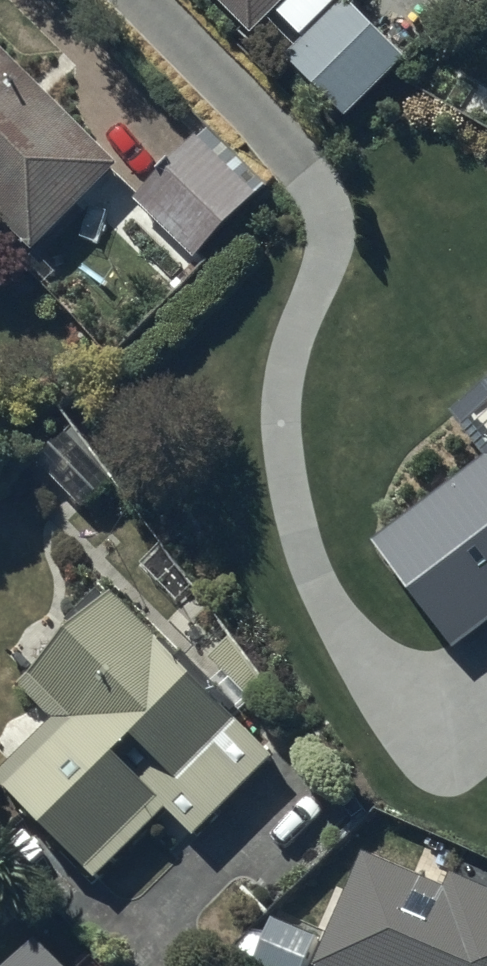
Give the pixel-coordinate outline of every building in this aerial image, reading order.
[(257,38),(295,0),(218,0),(257,38)] [(405,61),(346,4),(276,76),(335,133),(405,61)] [(0,47),(0,216),(37,254),(122,169),(0,47)] [(208,128),(135,202),(197,262),(270,188),(208,128)] [(376,543),(461,653),(486,633),(486,396),(456,420),(486,458),(376,543)] [(115,603),(108,610),(96,598),(66,628),(77,639),(24,694),(57,726),(0,784),(0,789),(102,888),(173,816),(200,842),(279,762),(115,603)] [(460,866),(450,889),(367,853),(318,965),(486,965),(486,878),(460,866)] [(320,944),(278,927),(262,965),(311,965),(320,944)] [(25,965),(60,965),(42,948),(25,965)]
